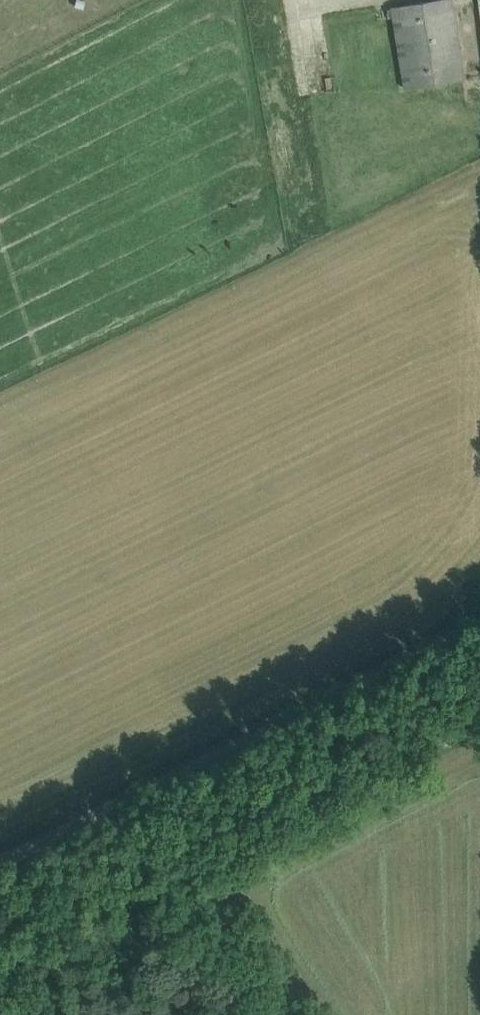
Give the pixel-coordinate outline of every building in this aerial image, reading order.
[(390,8),(403,87),(463,77),(450,0),(437,0),(390,8)]
